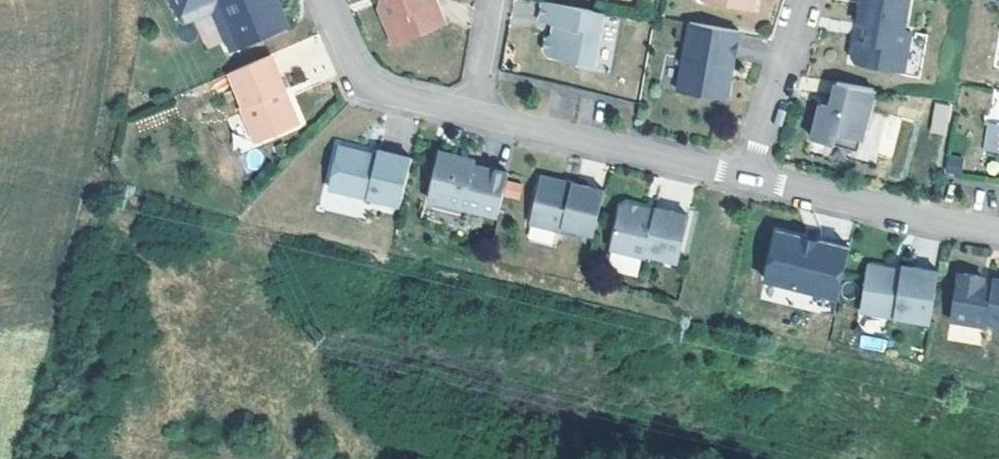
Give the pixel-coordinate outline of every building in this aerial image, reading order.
[(180,17),(217,1),(236,47),(288,26),(277,0),(173,0),(180,17)] [(382,4),(378,6),(376,11),(382,27),(387,24),(396,45),(442,25),(431,0),(380,0),(382,4)] [(698,3),(748,11),(750,0),(698,0),(698,3)] [(851,3),(853,3),(850,23),(855,24),(861,25),(858,40),(852,39),(846,43),(844,55),(848,61),(895,69),(902,31),(894,29),(900,0),(851,0),(851,3)] [(217,1),(180,17),(183,22),(214,9),(231,50),(236,47),(217,1)] [(598,16),(538,5),(535,25),(550,28),(548,38),(542,42),(540,54),(544,60),(589,67),(591,56),(598,19),(598,16)] [(861,25),(855,24),(852,39),(858,40),(861,25)] [(729,68),(735,34),(686,26),(674,94),(718,102),(724,97),(725,88),(721,82),(724,67),(729,68)] [(286,89),(271,54),(226,73),(241,107),(239,108),(253,142),(296,124),(288,104),(281,103),(277,92),(282,90),(286,89)] [(804,138),(826,143),(829,133),(853,138),(865,88),(828,82),(823,105),(813,103),(804,138)] [(288,104),(282,90),(277,92),(281,103),(288,104)] [(935,102),(929,132),(946,136),(952,105),(935,102)] [(862,154),(892,159),(899,117),(868,112),(862,154)] [(981,117),(975,149),(998,153),(998,120),(981,117)] [(829,133),(826,143),(851,149),(853,138),(829,133)] [(401,204),(412,157),(380,150),(378,155),(377,159),(366,157),(367,153),(340,146),(330,187),(401,204)] [(461,158),(439,152),(435,170),(439,176),(432,181),(428,199),(498,215),(508,173),(475,165),(476,161),(467,159),(461,160),(461,158)] [(944,157),(942,171),(954,173),(956,159),(944,157)] [(541,176),(539,181),(571,188),(572,183),(541,176)] [(594,234),(604,190),(572,183),(571,188),(539,181),(530,223),(562,230),(563,226),(594,234)] [(646,253),(678,261),(688,215),(656,207),(656,209),(654,214),(644,212),(640,206),(627,203),(621,206),(611,248),(646,256),(646,253)] [(656,209),(640,206),(644,212),(654,214),(656,209)] [(527,238),(551,243),(553,232),(529,227),(527,238)] [(800,241),(801,236),(777,231),(767,274),(840,291),(850,247),(819,240),(818,245),(800,241)] [(818,245),(819,240),(801,236),(800,241),(818,245)] [(868,269),(861,311),(931,322),(939,271),(903,266),(903,270),(902,275),(891,273),(887,267),(873,265),(868,269)] [(993,278),(992,286),(983,285),(983,283),(978,276),(964,273),(958,279),(951,320),(987,327),(988,323),(998,324),(998,279),(993,278)] [(860,349),(883,351),(884,338),(861,336),(860,349)]
